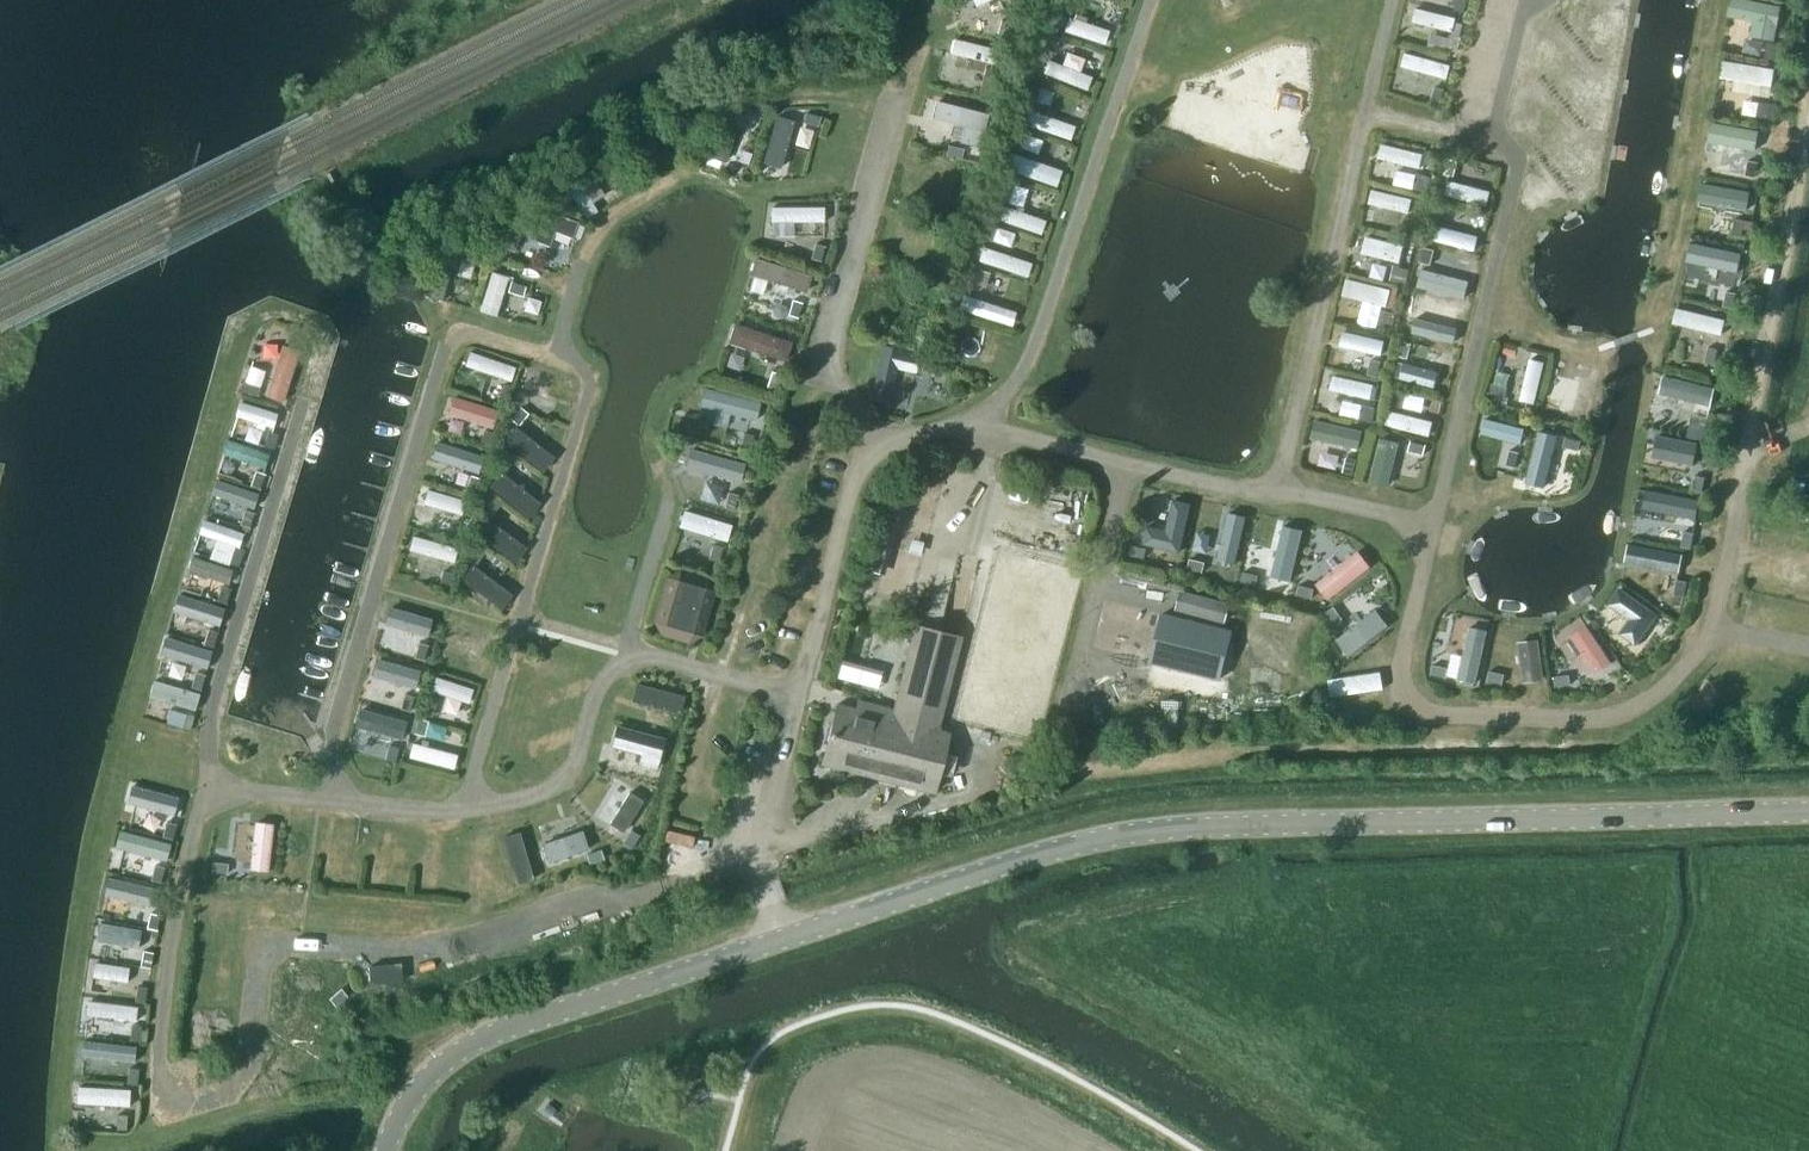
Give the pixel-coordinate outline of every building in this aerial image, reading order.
[(1748,0),(1733,0),(1730,15),(1754,20),(1751,35),(1775,39),(1781,6),(1748,0)] [(1577,1),(1563,13),(1595,51),(1609,39),(1577,1)] [(1455,17),(1416,8),(1413,22),(1452,31),(1455,17)] [(1108,30),(1069,17),(1064,31),(1103,44),(1108,30)] [(1432,46),(1450,49),(1452,34),(1434,32),(1432,46)] [(996,49),(955,39),(952,53),(993,63),(996,49)] [(1450,65),(1405,53),(1401,66),(1447,78),(1450,65)] [(1090,76),(1048,60),(1043,73),(1085,89),(1090,76)] [(1775,69),(1722,61),(1720,77),(1772,86),(1775,69)] [(1748,112),(1770,115),(1772,100),(1750,97),(1748,112)] [(744,107),(724,100),(704,154),(724,161),(744,107)] [(987,114),(939,102),(935,118),(965,126),(961,142),(979,146),(987,114)] [(1073,126),(1026,109),(1021,123),(1068,139),(1073,126)] [(795,122),(778,117),(765,163),(782,168),(795,122)] [(1764,132),(1712,123),(1710,139),(1761,148),(1764,132)] [(1549,129),(1535,141),(1571,182),(1585,170),(1549,129)] [(1378,158),(1419,168),(1423,154),(1382,144),(1378,158)] [(1060,170),(1009,153),(1004,168),(1054,185),(1060,170)] [(1418,186),(1420,171),(1399,169),(1397,184),(1418,186)] [(576,174),(564,182),(586,218),(598,211),(576,174)] [(1450,180),(1446,194),(1486,205),(1490,191),(1450,180)] [(1749,193),(1701,185),(1698,201),(1746,210),(1749,193)] [(1413,210),(1416,194),(1374,187),(1372,203),(1413,210)] [(577,221),(528,202),(522,218),(535,223),(530,237),(550,245),(555,230),(572,236),(577,221)] [(1043,220),(1002,206),(998,220),(1039,234),(1043,220)] [(824,207),(773,207),(773,221),(825,221),(824,207)] [(1437,225),(1434,240),(1474,249),(1477,235),(1437,225)] [(1403,245),(1365,236),(1361,253),(1399,262),(1403,245)] [(1741,254),(1692,244),(1688,261),(1737,272),(1741,254)] [(1029,263),(983,247),(979,261),(1025,276),(1029,263)] [(443,299),(454,255),(438,251),(426,295),(443,299)] [(811,277),(758,261),(754,275),(807,291),(811,277)] [(1422,270),(1418,288),(1465,299),(1469,281),(1422,270)] [(497,315),(508,278),(492,273),(481,310),(497,315)] [(1351,275),(1346,294),(1390,306),(1395,287),(1351,275)] [(506,307),(522,310),(528,283),(511,280),(506,307)] [(1014,311),(963,295),(958,308),(1010,325),(1014,311)] [(789,298),(784,311),(801,317),(806,304),(789,298)] [(1724,319),(1679,308),(1675,324),(1720,334),(1724,319)] [(1416,318),(1412,334),(1454,344),(1458,328),(1416,318)] [(791,345),(737,328),(730,348),(784,365),(791,345)] [(1343,332),(1340,346),(1380,355),(1383,341),(1343,332)] [(267,396),(283,402),(299,351),(283,346),(267,396)] [(884,346),(872,397),(888,401),(895,368),(915,372),(919,355),(884,346)] [(1372,375),(1376,359),(1346,350),(1342,366),(1372,375)] [(467,366),(508,381),(513,366),(472,352),(467,366)] [(1535,354),(1523,398),(1540,403),(1552,359),(1535,354)] [(1404,363),(1400,378),(1432,387),(1437,372),(1404,363)] [(263,389),(269,368),(256,365),(251,386),(263,389)] [(1330,390),(1370,398),(1373,385),(1333,376),(1330,390)] [(1713,389),(1664,378),(1660,394),(1709,406),(1713,389)] [(761,404),(706,390),(702,406),(757,420),(761,404)] [(558,415),(563,401),(533,391),(528,405),(558,415)] [(449,414),(491,427),(496,412),(454,399),(449,414)] [(277,414),(240,403),(236,416),(273,427),(277,414)] [(1391,412),(1388,426),(1427,434),(1430,421),(1391,412)] [(1361,432),(1315,422),(1311,439),(1357,449),(1361,432)] [(516,428),(505,441),(543,472),(554,458),(516,428)] [(1697,445),(1657,436),(1653,457),(1693,465),(1697,445)] [(1397,443),(1381,439),(1370,483),(1387,487),(1397,443)] [(269,455),(229,440),(225,453),(265,467),(269,455)] [(433,458),(478,472),(483,456),(438,442),(433,458)] [(746,465),(692,450),(688,466),(741,481),(746,465)] [(502,474),(491,487),(530,518),(540,505),(502,474)] [(257,494),(217,480),(212,493),(253,507),(257,494)] [(425,505),(462,515),(466,500),(429,490),(425,505)] [(1698,501),(1647,491),(1644,509),(1695,519),(1698,501)] [(1178,553),(1190,504),(1172,500),(1164,530),(1147,526),(1142,544),(1178,553)] [(732,524),(687,511),(682,528),(727,542),(732,524)] [(1245,518),(1229,514),(1217,562),(1234,566),(1245,518)] [(244,533),(205,520),(201,533),(239,546),(244,533)] [(487,520),(476,534),(516,564),(526,550),(487,520)] [(1301,532),(1283,528),(1271,577),(1289,581),(1301,532)] [(418,531),(413,548),(459,562),(464,546),(418,531)] [(1681,556),(1628,545),(1625,563),(1678,573),(1681,556)] [(1358,553),(1316,586),(1328,600),(1369,568),(1358,553)] [(232,570),(193,557),(189,570),(228,583),(232,570)] [(473,567),(463,581),(501,610),(512,596),(473,567)] [(716,588),(675,578),(666,576),(654,621),(661,635),(689,643),(704,634),(716,588)] [(1657,616),(1619,589),(1608,605),(1630,621),(1620,634),(1636,645),(1657,616)] [(225,609),(179,595),(174,611),(219,626),(225,609)] [(387,623),(427,635),(431,620),(391,608),(387,623)] [(1374,612),(1336,641),(1348,657),(1386,628),(1374,612)] [(1231,632),(1161,615),(1150,661),(1220,679),(1231,632)] [(855,709),(835,704),(820,764),(934,792),(949,732),(938,730),(961,637),(915,626),(894,708),(858,699),(855,709)] [(1474,684),(1485,632),(1469,628),(1458,680),(1474,684)] [(1611,665),(1586,628),(1572,638),(1597,675),(1611,665)] [(211,652),(166,637),(160,654),(206,668),(211,652)] [(1542,680),(1538,640),(1518,643),(1523,682),(1542,680)] [(375,678),(415,689),(420,672),(379,661),(375,678)] [(845,661),(842,680),(884,686),(887,667),(845,661)] [(436,678),(431,692),(466,703),(470,689),(436,678)] [(199,694),(154,681),(149,696),(195,710),(199,694)] [(684,697),(637,684),(632,701),(680,713),(684,697)] [(175,708),(171,722),(189,727),(193,713),(175,708)] [(357,728),(401,741),(406,724),(362,711),(357,728)] [(462,742),(465,727),(419,716),(415,730),(462,742)] [(665,741),(618,728),(612,748),(642,756),(639,765),(657,770),(665,741)] [(414,743),(410,758),(451,768),(455,754),(414,743)] [(179,798),(133,786),(128,802),(174,814),(179,798)] [(622,832),(641,801),(629,793),(610,824),(622,832)] [(268,872),(273,825),(255,823),(250,870),(268,872)] [(170,844),(121,832),(117,848),(166,860),(170,844)] [(542,845),(548,862),(586,850),(580,832),(542,845)] [(533,879),(519,833),(503,838),(516,884),(533,879)] [(155,889),(109,878),(105,895),(151,906),(155,889)] [(144,906),(139,922),(159,928),(164,912),(144,906)] [(140,931),(99,924),(96,941),(137,948),(140,931)] [(129,968),(96,963),(93,976),(127,981),(129,968)] [(137,1007),(89,1001),(88,1015),(136,1020),(137,1007)] [(136,1047),(84,1041),(82,1056),(134,1062),(136,1047)] [(129,1090),(78,1087),(77,1103),(129,1106),(129,1090)]
